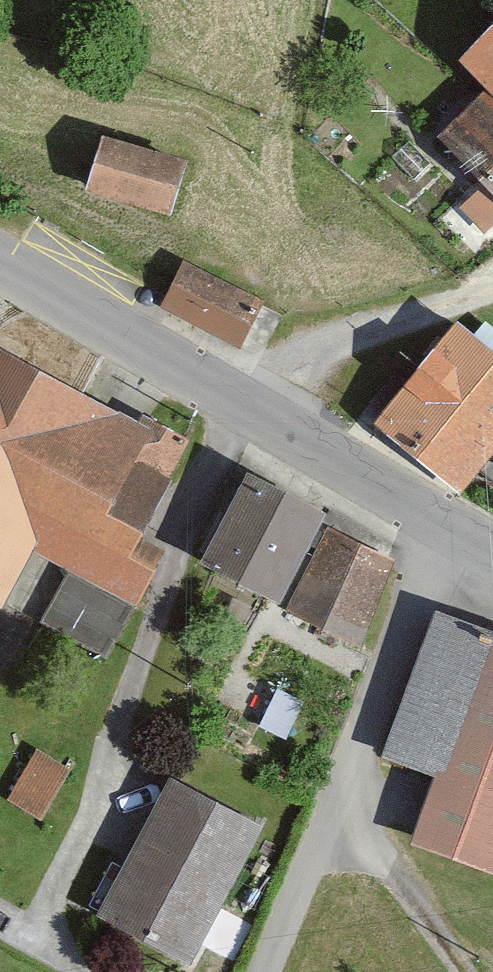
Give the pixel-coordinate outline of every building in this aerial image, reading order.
[(472,47),(492,68),(492,26),(472,47)] [(450,128),(492,171),(492,90),(450,128)] [(193,155),(109,130),(92,188),(176,213),(193,155)] [(188,261),(165,305),(246,347),(269,303),(188,261)] [(13,594),(40,542),(140,595),(226,435),(0,315),(0,587),(13,594)] [(397,412),(474,479),(492,457),(492,330),(479,318),(397,412)] [(351,506),(253,465),(214,558),(295,591),(291,600),(364,630),(400,545),(344,522),(351,506)] [(67,567),(41,613),(104,647),(129,601),(67,567)] [(445,598),(386,753),(456,780),(432,843),(492,866),(492,616),(445,598)] [(8,791),(43,810),(72,761),(36,741),(8,791)] [(268,819),(178,771),(104,909),(194,957),(268,819)]
